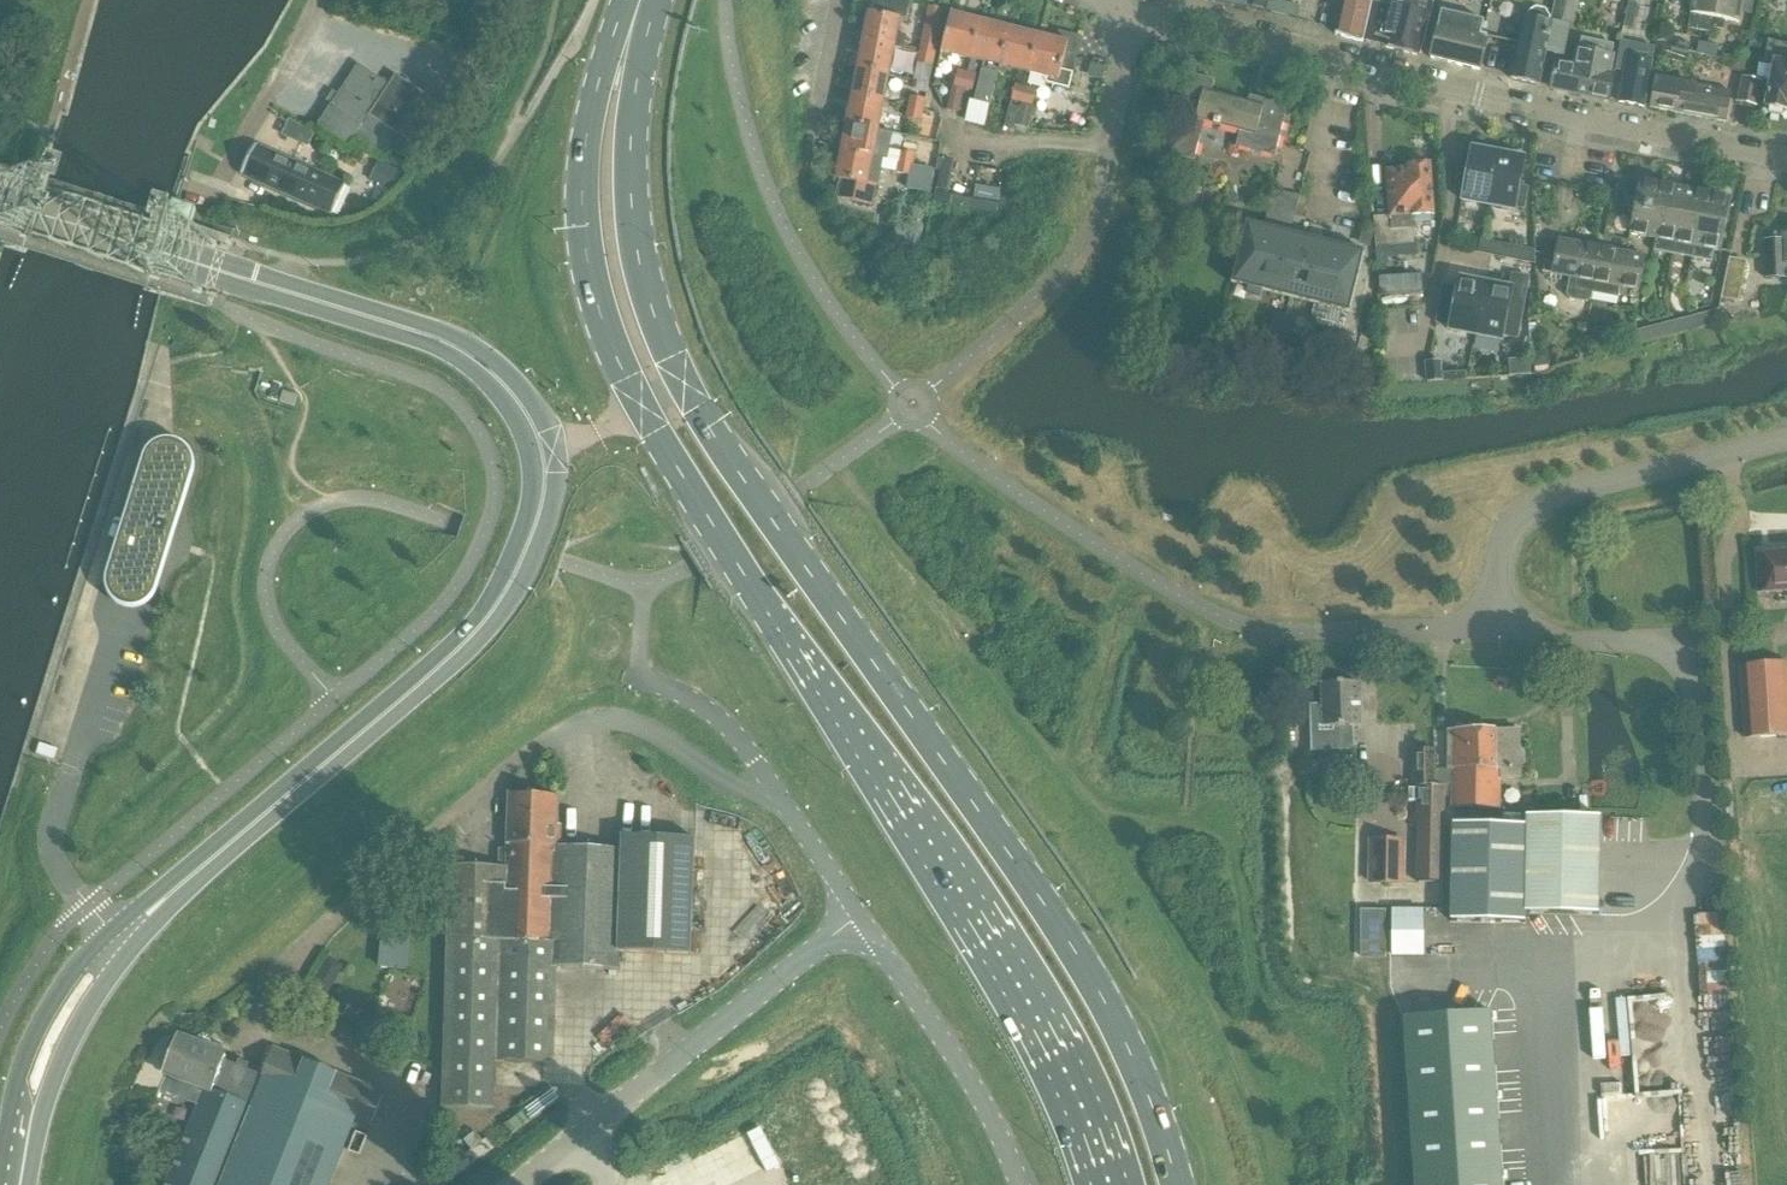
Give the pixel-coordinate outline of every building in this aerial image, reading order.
[(853,12),(863,14),(866,0),(856,0),(853,12)] [(863,42),(895,48),(904,50),(907,37),(897,35),(900,21),(906,22),(910,4),(887,0),(876,0),(873,14),(868,13),(863,42)] [(1232,5),(1250,9),(1253,0),(1233,0),(1232,5)] [(1252,10),(1263,12),(1266,0),(1254,0),(1252,10)] [(1335,35),(1363,43),(1373,1),(1368,0),(1344,0),(1335,35)] [(1393,6),(1376,2),(1366,42),(1382,46),(1382,48),(1419,57),(1433,0),(1394,0),(1393,6)] [(1554,21),(1573,25),(1578,0),(1558,0),(1554,21)] [(1721,0),(1684,0),(1684,2),(1692,4),(1690,14),(1688,28),(1710,33),(1711,27),(1715,28),(1721,0)] [(1715,28),(1722,29),(1724,20),(1738,23),(1740,13),(1751,14),(1753,0),(1721,0),(1715,28)] [(928,8),(919,53),(934,56),(943,11),(928,8)] [(1510,79),(1538,86),(1552,24),(1548,23),(1549,18),(1546,11),(1535,9),(1528,13),(1527,19),(1524,18),(1510,79)] [(1485,22),(1442,12),(1430,59),(1480,71),(1488,37),(1481,36),(1485,22)] [(942,52),(971,60),(981,22),(951,14),(942,52)] [(981,22),(971,60),(991,65),(990,71),(982,69),(974,102),(990,106),(1000,67),(1010,29),(981,22)] [(1038,36),(1010,29),(1000,67),(1029,74),(1038,36)] [(1068,44),(1038,36),(1029,74),(1047,79),(1046,85),(1069,91),(1075,66),(1063,63),(1068,44)] [(863,42),(857,69),(890,75),(895,48),(863,42)] [(1765,60),(1773,62),(1765,108),(1766,108),(1770,114),(1769,115),(1780,117),(1780,116),(1786,112),(1786,46),(1769,42),(1765,60)] [(1621,43),(1616,70),(1624,72),(1618,103),(1644,108),(1654,49),(1621,43)] [(1676,49),(1673,61),(1686,64),(1689,51),(1690,45),(1677,43),(1676,49)] [(1698,43),(1696,53),(1711,57),(1715,58),(1718,47),(1698,43)] [(1556,61),(1551,89),(1608,101),(1614,73),(1611,73),(1615,55),(1609,54),(1611,48),(1594,44),(1593,51),(1576,47),(1572,65),(1556,61)] [(1662,47),(1660,59),(1673,61),(1676,49),(1662,47)] [(934,56),(919,53),(917,63),(932,66),(934,56)] [(1731,57),(1729,69),(1741,71),(1743,59),(1731,57)] [(971,61),(968,73),(975,75),(977,66),(971,61)] [(1094,61),(1092,67),(1096,77),(1102,78),(1106,64),(1094,61)] [(318,126),(349,146),(355,137),(387,157),(427,96),(396,75),(390,85),(358,65),(318,126)] [(857,69),(852,97),(884,103),(890,75),(857,69)] [(964,89),(968,74),(958,71),(954,86),(948,107),(959,110),(964,89)] [(978,76),(968,74),(964,89),(974,91),(978,76)] [(1191,75),(1171,155),(1194,161),(1204,121),(1214,123),(1213,126),(1220,127),(1220,124),(1240,129),(1236,147),(1275,157),(1287,106),(1260,99),(1257,107),(1210,95),(1214,81),(1191,75)] [(1737,103),(1756,106),(1760,82),(1741,78),(1737,103)] [(1650,108),(1675,113),(1679,95),(1691,97),(1694,86),(1655,79),(1650,108)] [(1016,126),(1026,87),(1016,85),(1005,128),(1015,131),(1016,126)] [(1679,95),(1675,113),(1725,122),(1730,93),(1694,86),(1691,97),(1679,95)] [(1036,90),(1026,87),(1016,126),(1029,129),(1034,106),(1032,106),(1036,90)] [(852,97),(847,124),(879,130),(884,103),(852,97)] [(911,98),(909,108),(924,111),(926,101),(911,98)] [(924,111),(909,108),(907,118),(922,121),(924,111)] [(879,130),(847,124),(841,151),(873,158),(885,160),(891,133),(879,130)] [(315,172),(255,146),(240,176),(332,216),(346,186),(318,174),(315,172)] [(1462,201),(1488,206),(1498,154),(1471,149),(1471,152),(1463,151),(1460,171),(1467,172),(1462,201)] [(873,158),(841,151),(836,179),(840,180),(837,198),(872,205),(876,186),(868,185),(873,158)] [(899,152),(897,162),(913,166),(915,156),(899,152)] [(1498,154),(1488,206),(1515,211),(1516,207),(1523,209),(1527,189),(1520,188),(1525,159),(1498,154)] [(1389,216),(1374,217),(1376,246),(1377,265),(1386,264),(1386,258),(1385,246),(1414,244),(1413,230),(1412,217),(1433,215),(1430,165),(1428,165),(1424,161),(1424,160),(1413,161),(1413,162),(1410,166),(1408,166),(1408,170),(1386,172),(1389,216)] [(944,161),(936,203),(974,210),(976,200),(952,196),(949,191),(954,163),(944,161)] [(910,176),(912,168),(913,166),(897,162),(894,172),(910,176)] [(379,163),(371,180),(391,190),(399,173),(379,163)] [(913,166),(912,168),(908,190),(928,194),(932,170),(913,166)] [(1629,234),(1656,240),(1657,240),(1662,213),(1655,212),(1660,185),(1639,181),(1637,191),(1627,189),(1624,205),(1634,207),(1629,234)] [(1654,250),(1673,254),(1686,190),(1660,185),(1655,212),(1662,213),(1657,240),(1656,240),(1654,250)] [(1232,284),(1348,313),(1362,253),(1289,235),(1300,197),(1273,190),(1264,223),(1239,217),(1236,231),(1245,233),(1232,284)] [(1673,254),(1692,258),(1699,220),(1706,222),(1711,195),(1686,190),(1673,254)] [(1699,220),(1692,258),(1710,261),(1712,250),(1721,252),(1731,199),(1711,195),(1706,222),(1699,220)] [(187,225),(190,226),(193,217),(195,210),(172,203),(167,219),(182,224),(187,225)] [(1765,240),(1766,280),(1786,279),(1786,264),(1786,235),(1781,235),(1782,236),(1782,240),(1765,240)] [(1546,247),(1542,272),(1571,278),(1567,296),(1570,299),(1573,301),(1583,303),(1587,302),(1590,301),(1591,301),(1593,293),(1601,249),(1597,248),(1596,248),(1558,241),(1556,249),(1546,247)] [(1479,253),(1505,258),(1507,247),(1482,242),(1479,253)] [(1507,247),(1505,258),(1535,264),(1534,252),(1507,247)] [(1601,249),(1593,293),(1617,297),(1619,287),(1639,291),(1646,258),(1601,249)] [(1731,260),(1730,260),(1729,260),(1721,298),(1737,301),(1745,263),(1731,260)] [(1422,275),(1378,277),(1379,296),(1423,294),(1422,275)] [(1485,284),(1475,336),(1503,341),(1504,335),(1517,337),(1529,278),(1513,275),(1510,288),(1485,284)] [(1449,331),(1475,336),(1485,284),(1459,279),(1457,288),(1444,286),(1437,323),(1450,326),(1449,331)] [(1718,310),(1698,316),(1701,328),(1715,324),(1718,310)] [(1275,315),(1272,328),(1292,333),(1295,320),(1275,315)] [(1698,316),(1683,319),(1686,332),(1701,328),(1698,316)] [(1683,319),(1668,323),(1672,335),(1686,332),(1683,319)] [(1668,323),(1653,327),(1657,339),(1672,335),(1668,323)] [(1657,339),(1653,327),(1636,332),(1636,345),(1657,339)] [(1541,355),(1532,356),(1533,370),(1547,369),(1546,359),(1541,355)] [(1429,364),(1426,364),(1427,382),(1441,381),(1441,374),(1440,363),(1429,364)] [(283,393),(279,403),(294,408),(297,398),(283,393)] [(143,461),(106,579),(106,585),(107,589),(110,596),(115,602),(120,606),(127,608),(132,608),(141,607),(146,604),(150,601),(154,594),(157,588),(193,473),(194,466),(193,460),(190,452),(187,448),(181,444),(174,441),(169,440),(163,441),(158,442),(153,445),(149,449),(146,454),(143,461)] [(1762,552),(1762,555),(1758,555),(1761,594),(1786,592),(1786,553),(1784,553),(1783,550),(1762,552)] [(1745,739),(1786,736),(1786,663),(1740,667),(1745,739)] [(1323,705),(1309,706),(1311,752),(1354,750),(1353,727),(1360,727),(1360,714),(1361,714),(1360,696),(1359,696),(1359,683),(1322,685),(1323,705)] [(1524,765),(1524,753),(1519,750),(1519,730),(1448,732),(1448,770),(1452,770),(1452,785),(1446,785),(1445,797),(1452,798),(1451,809),(1500,810),(1500,802),(1500,780),(1519,779),(1519,768),(1524,765)] [(40,744),(36,755),(55,761),(58,750),(40,744)] [(1418,883),(1444,883),(1445,797),(1446,785),(1435,785),(1434,750),(1415,751),(1415,785),(1419,785),(1419,814),(1411,814),(1410,825),(1419,826),(1418,883)] [(449,870),(442,1109),(493,1110),(494,1062),(541,1064),(554,1055),(556,969),(617,971),(619,952),(691,954),(695,839),(623,836),(622,849),(560,847),(560,825),(557,825),(558,796),(510,795),(508,850),(499,850),(498,868),(453,866),(449,870)] [(1600,817),(1526,816),(1526,825),(1524,914),(1525,914),(1598,916),(1600,817)] [(1453,824),(1451,922),(1525,924),(1525,914),(1524,914),(1526,825),(1453,824)] [(1372,841),(1371,883),(1402,884),(1402,841),(1372,841)] [(1421,910),(1391,910),(1391,956),(1421,955),(1421,910)] [(1385,913),(1362,913),(1362,958),(1385,958),(1385,913)] [(386,920),(381,968),(406,971),(411,923),(386,920)] [(328,965),(314,990),(327,997),(341,972),(328,965)] [(1402,1017),(1413,1184),(1503,1184),(1491,1011),(1487,1011),(1487,1013),(1406,1018),(1406,1017),(1402,1017)] [(166,1184),(329,1184),(354,1125),(369,1131),(383,1092),(274,1048),(272,1053),(265,1056),(258,1074),(246,1069),(247,1064),(238,1060),(236,1065),(224,1060),(229,1049),(211,1042),(209,1038),(204,1036),(199,1038),(196,1045),(179,1038),(178,1042),(175,1041),(170,1052),(173,1054),(158,1090),(197,1106),(166,1184)]
